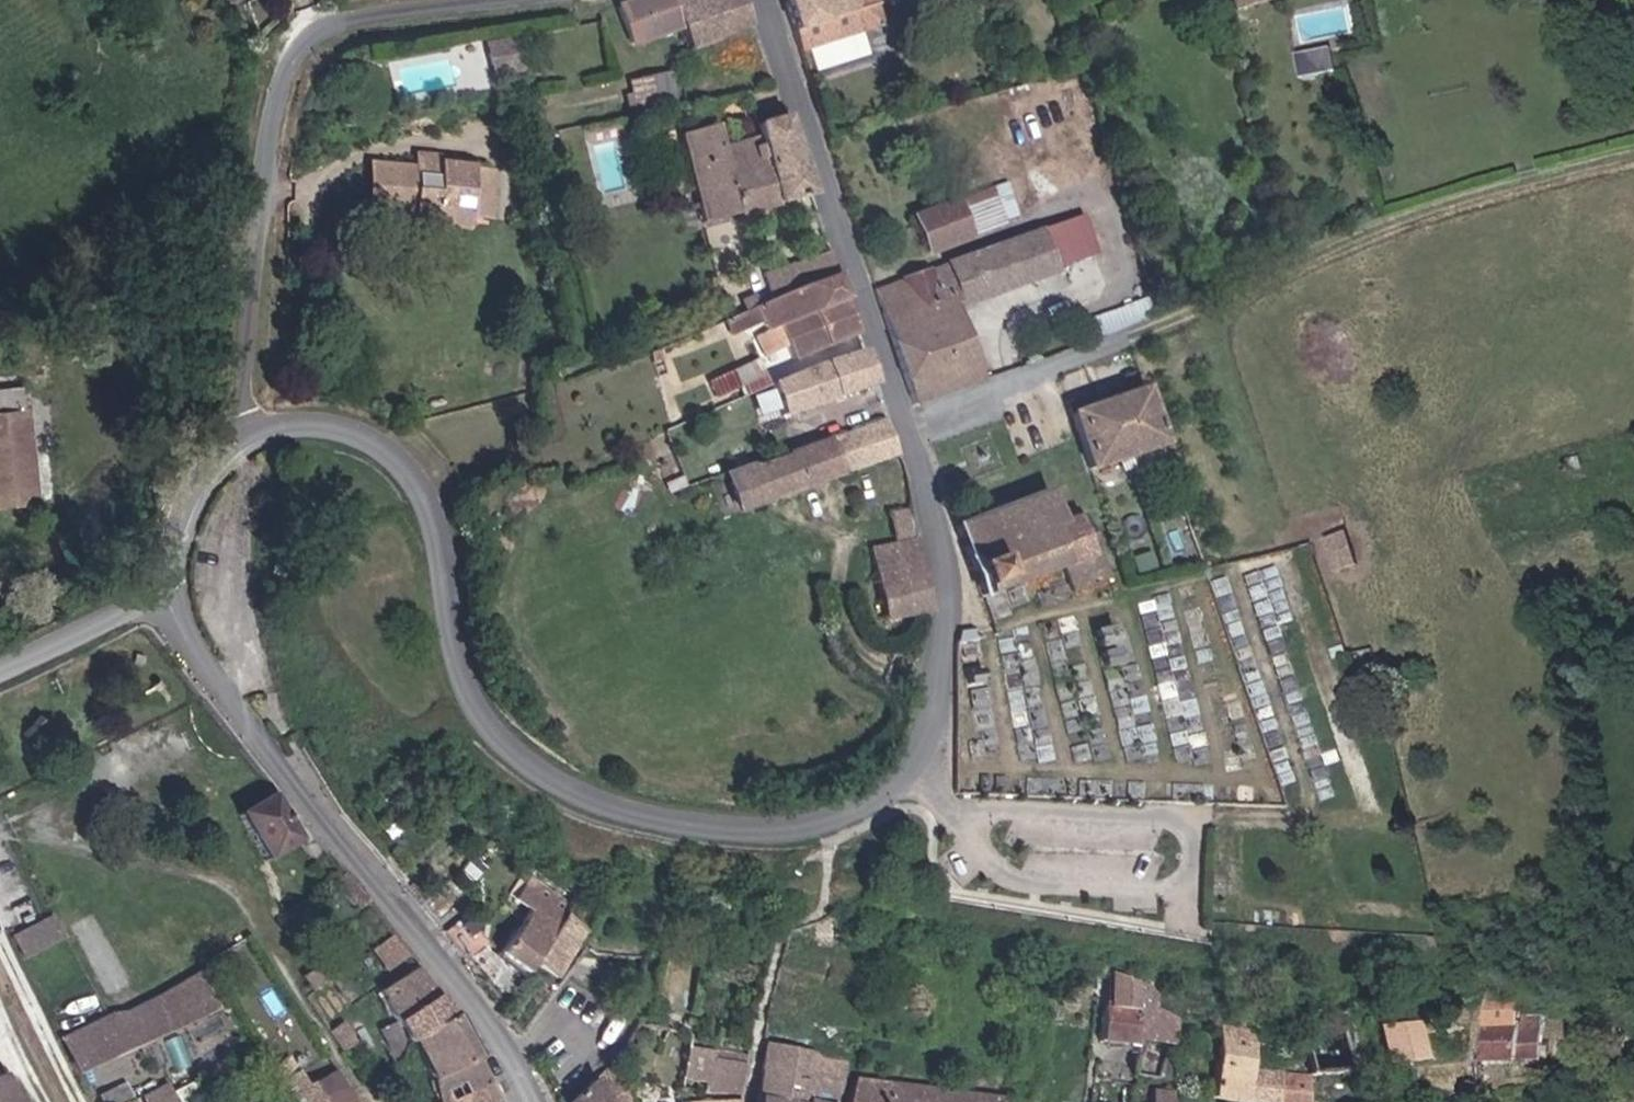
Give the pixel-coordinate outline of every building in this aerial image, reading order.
[(653,0),(634,0),(600,12),(611,49),(665,34),(653,0)] [(697,0),(653,0),(665,34),(672,54),(712,40),(697,0)] [(712,40),(733,33),(719,0),(697,0),(712,40)] [(778,52),(788,49),(783,33),(830,21),(824,0),(763,0),(778,52)] [(788,49),(859,31),(849,0),(824,0),(830,21),(783,33),(788,49)] [(1222,34),(1252,26),(1249,14),(1253,13),(1250,0),(1214,0),(1222,34)] [(489,73),(513,69),(508,37),(484,40),(489,73)] [(1285,76),(1292,104),(1318,98),(1312,70),(1285,76)] [(629,76),(631,100),(675,96),(673,72),(629,76)] [(694,208),(803,181),(778,103),(753,112),(755,124),(712,137),(704,112),(673,119),(694,208)] [(406,185),(406,188),(491,174),(494,148),(450,143),(437,142),(438,134),(414,130),(413,144),(368,138),(364,171),(385,173),(384,183),(406,185)] [(437,142),(450,143),(451,135),(438,134),(437,142)] [(360,195),(406,188),(406,185),(384,183),(385,173),(364,171),(360,195)] [(491,174),(406,188),(404,196),(440,200),(440,205),(464,207),(465,198),(487,199),(491,174)] [(404,196),(406,188),(360,195),(440,205),(440,200),(404,196)] [(952,189),(906,205),(919,241),(965,225),(952,189)] [(1000,231),(1012,268),(1045,256),(1032,221),(1000,231)] [(1000,231),(942,252),(956,290),(1012,268),(1000,231)] [(762,288),(828,260),(820,237),(754,259),(762,288)] [(951,292),(956,290),(942,252),(867,279),(901,390),(944,377),(926,319),(951,311),(946,294),(951,292)] [(1046,263),(1045,256),(973,284),(975,289),(1046,263)] [(762,288),(751,293),(757,311),(759,319),(769,315),(775,331),(781,345),(848,321),(828,260),(762,288)] [(975,289),(973,284),(956,290),(957,294),(975,289)] [(951,311),(969,370),(974,368),(951,292),(946,294),(951,311)] [(738,298),(743,316),(757,311),(751,293),(738,298)] [(743,316),(738,298),(716,308),(722,323),(743,316)] [(1135,303),(1095,316),(1101,331),(1140,318),(1135,303)] [(944,377),(969,370),(951,311),(926,319),(944,377)] [(753,340),(775,331),(769,315),(759,319),(748,324),(753,340)] [(638,341),(640,349),(648,346),(647,337),(638,341)] [(863,371),(854,341),(810,350),(759,371),(769,400),(863,371)] [(1158,444),(1140,392),(1068,415),(1085,467),(1158,444)] [(21,418),(20,402),(0,403),(0,420),(21,418)] [(21,418),(0,420),(0,518),(27,516),(21,418)] [(884,421),(825,440),(837,475),(895,456),(884,421)] [(837,475),(825,440),(750,464),(762,500),(837,475)] [(749,504),(762,500),(750,464),(737,469),(749,504)] [(1072,580),(1102,569),(1090,534),(1084,536),(1077,516),(1083,514),(1080,505),(1074,507),(1072,501),(1062,504),(1064,509),(1050,514),(1043,493),(949,524),(975,599),(1008,588),(1009,591),(1020,587),(1017,580),(1026,577),(1028,582),(1035,580),(1033,575),(1048,570),(1050,576),(1068,570),(1072,580)] [(892,537),(914,532),(909,510),(887,515),(892,537)] [(1327,535),(1333,568),(1358,564),(1352,531),(1327,535)] [(930,609),(914,532),(892,537),(868,542),(884,619),(930,609)] [(266,785),(233,805),(261,851),(294,831),(266,785)] [(516,969),(526,952),(557,906),(567,890),(545,877),(489,949),(516,969)] [(578,919),(557,906),(526,952),(549,967),(578,919)] [(7,933),(16,953),(56,934),(46,914),(7,933)] [(387,969),(409,954),(394,932),(372,947),(387,969)] [(1128,972),(1104,965),(1100,999),(1092,998),(1089,1034),(1127,1036),(1128,1029),(1164,1034),(1166,1009),(1145,998),(1147,976),(1127,975),(1128,972)] [(105,1009),(53,1034),(70,1072),(141,1041),(214,1008),(200,971),(123,1007),(105,1009)] [(406,1037),(446,1007),(433,989),(393,1017),(406,1037)] [(447,1007),(446,1007),(406,1037),(400,1041),(428,1089),(432,1087),(436,1096),(480,1074),(447,1007)] [(1412,1056),(1414,1009),(1378,1008),(1376,1055),(1412,1056)] [(1202,1089),(1233,1093),(1241,1015),(1213,1011),(1202,1089)] [(1508,1061),(1513,1015),(1480,1012),(1475,1058),(1508,1061)] [(325,1023),(338,1043),(346,1037),(333,1018),(325,1023)] [(754,1030),(744,1101),(827,1101),(838,1049),(754,1030)] [(672,1073),(684,1044),(655,1035),(643,1066),(672,1073)] [(702,1072),(711,1045),(687,1038),(684,1044),(672,1073),(699,1081),(702,1072)] [(996,1075),(996,1100),(1008,1101),(1011,1040),(999,1039),(996,1075)] [(735,1051),(711,1045),(702,1072),(730,1081),(735,1051)] [(588,1076),(597,1100),(611,1099),(616,1097),(604,1059),(588,1076)] [(1266,1068),(1236,1063),(1233,1093),(1265,1097),(1266,1068)] [(292,1101),(308,1101),(317,1096),(323,1092),(307,1067),(281,1083),(292,1101)] [(2,1071),(0,1072),(0,1101),(16,1101),(2,1071)] [(996,1100),(996,1092),(847,1071),(836,1092),(834,1101),(989,1101),(989,1099),(996,1100)] [(436,1096),(439,1101),(494,1101),(480,1074),(436,1096)] [(588,1076),(560,1092),(564,1101),(597,1101),(597,1100),(588,1076)] [(142,1091),(146,1101),(179,1101),(171,1080),(142,1091)] [(1160,1083),(1138,1082),(1137,1101),(1159,1101),(1160,1083)] [(339,1083),(323,1092),(317,1096),(321,1101),(352,1101),(339,1083)] [(729,1089),(673,1093),(674,1101),(728,1101),(729,1089)] [(673,1093),(664,1093),(661,1101),(674,1101),(673,1093)]
